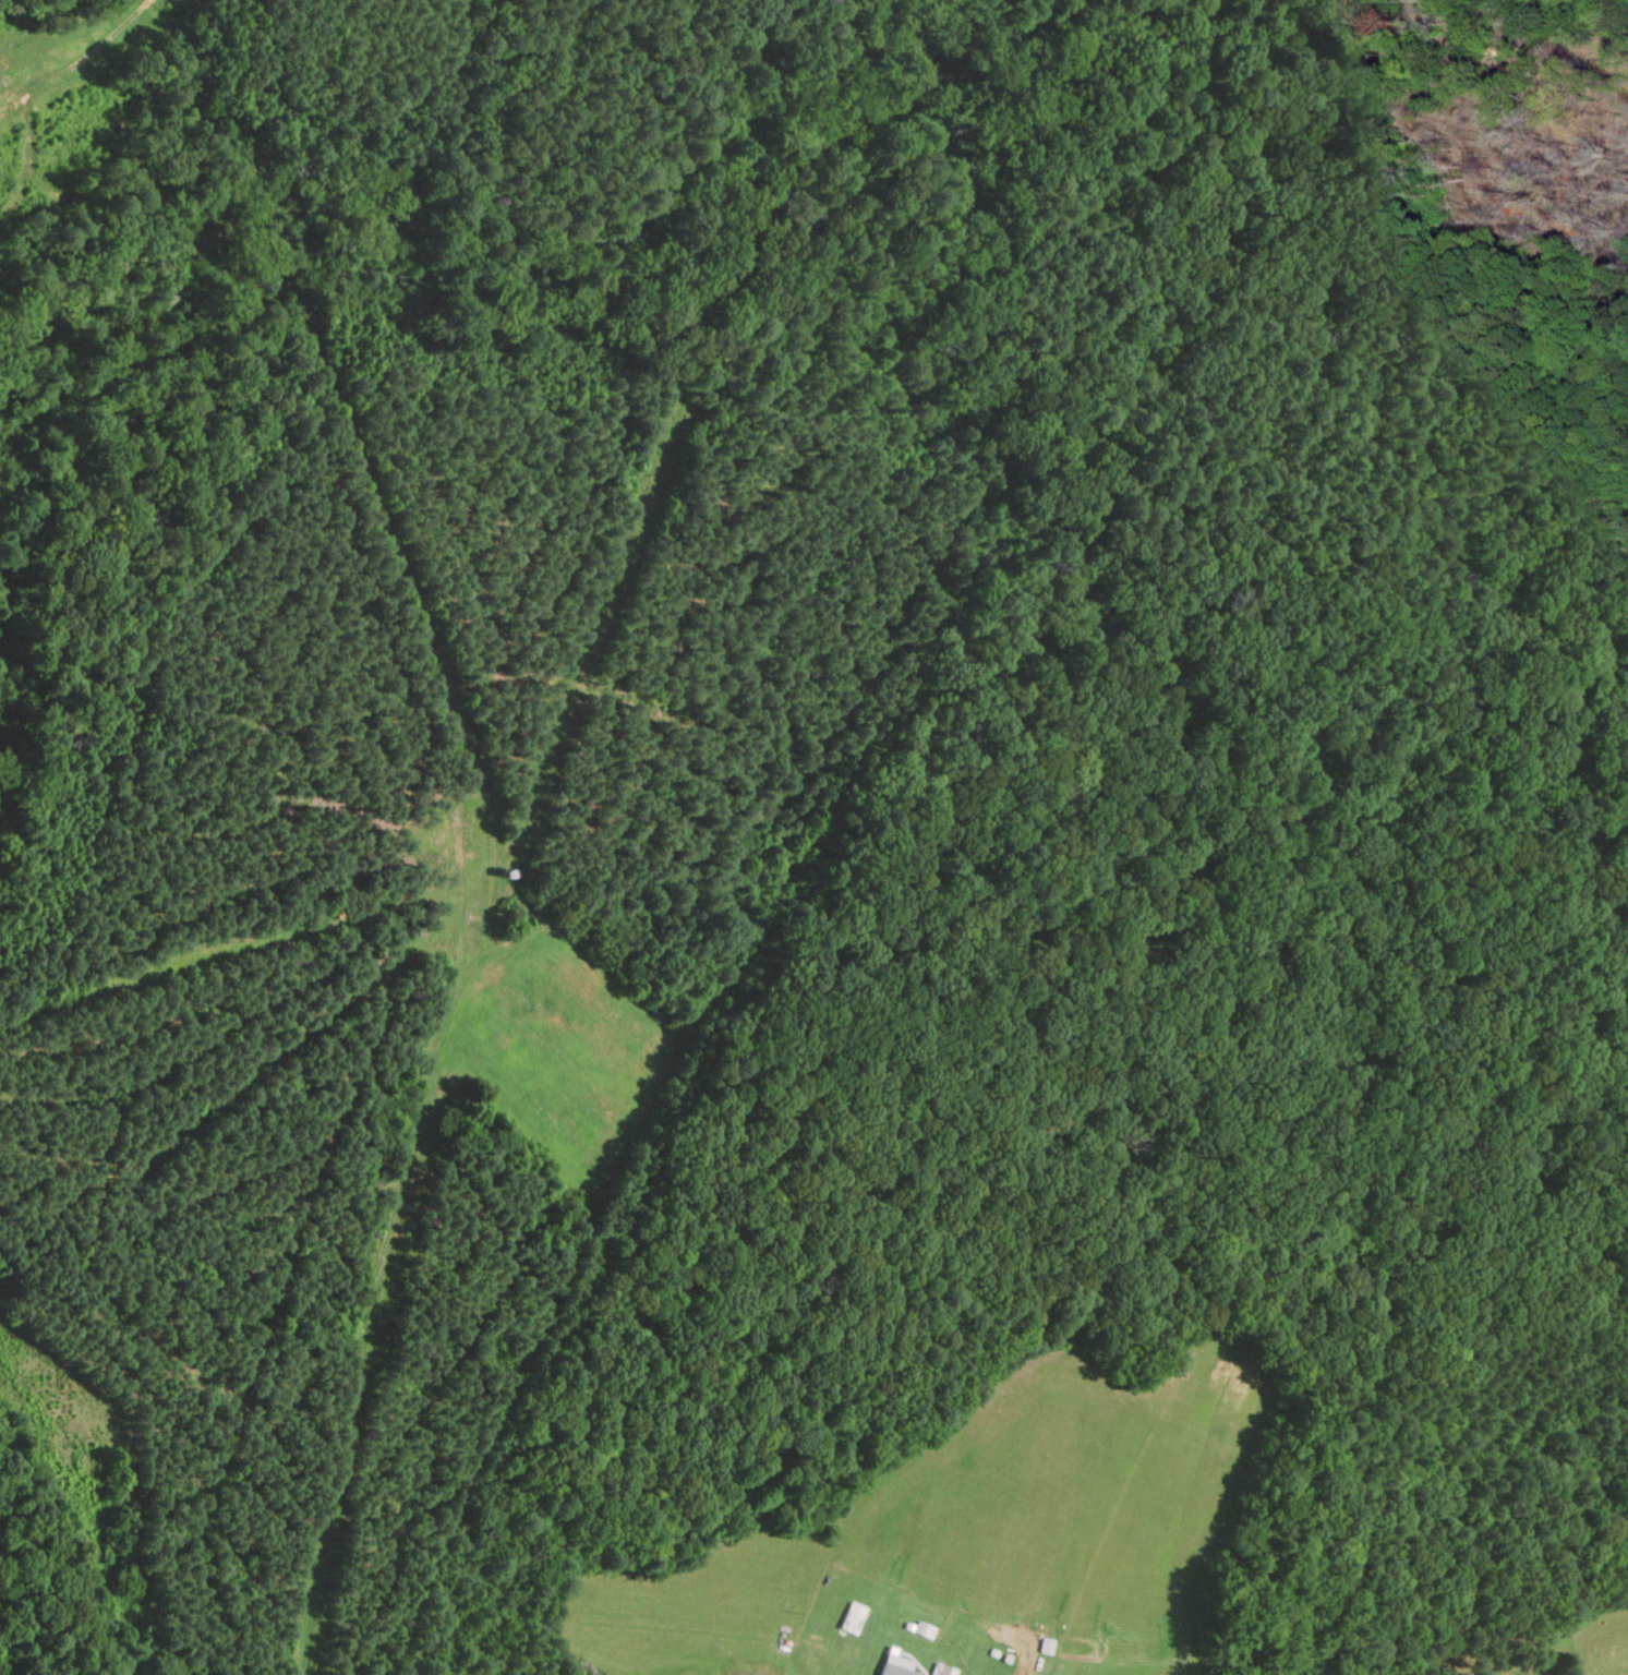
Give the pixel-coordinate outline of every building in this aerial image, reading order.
[(857,1636),(864,1616),(848,1610),(841,1630),(857,1636)] [(911,1671),(914,1663),(896,1657),(893,1664),(885,1661),(880,1674),(923,1674),(911,1671)] [(957,1669),(938,1664),(935,1674),(955,1674),(957,1669)]
